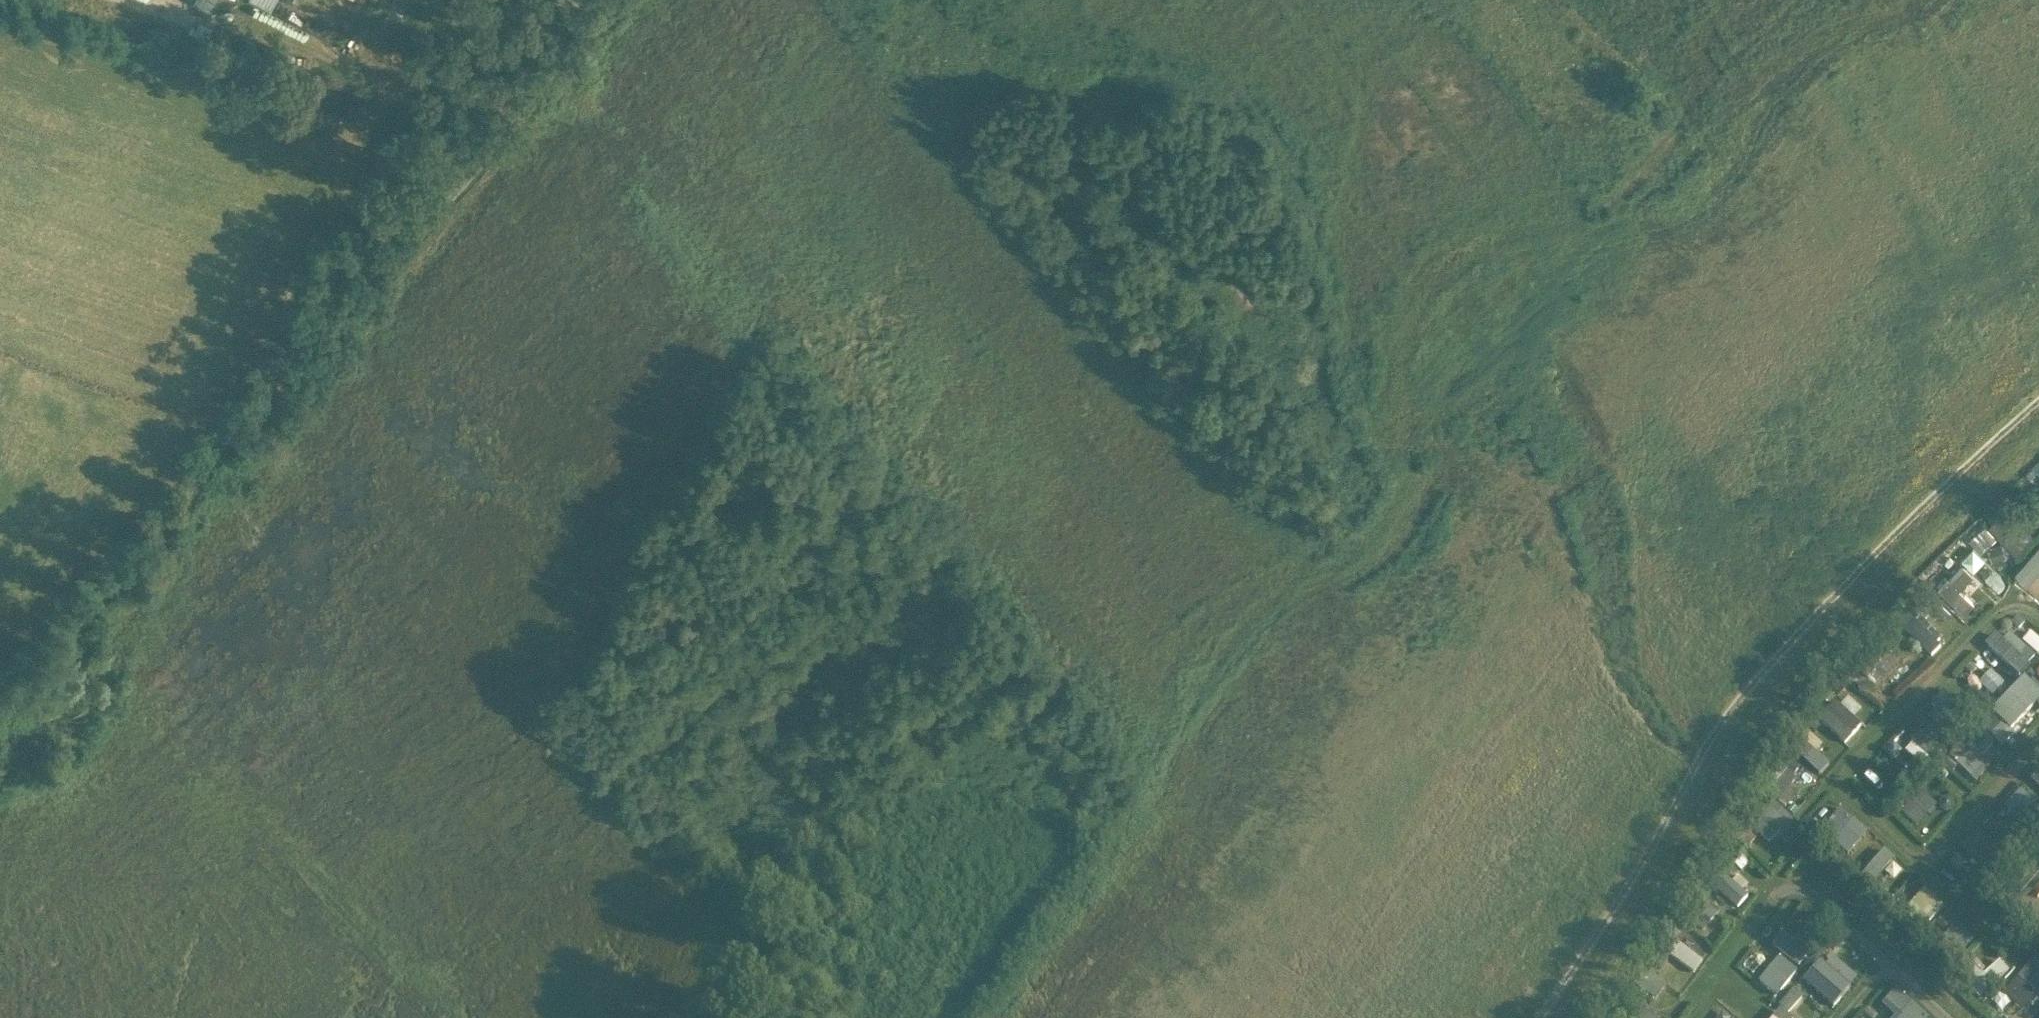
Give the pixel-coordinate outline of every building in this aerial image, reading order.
[(2029,489),(2033,505),(2038,503),(2038,487),(2029,489)] [(1989,524),(2007,542),(2016,551),(2034,533),(2007,506),(1989,524)] [(1987,525),(1970,540),(1980,552),(1997,537),(1987,525)] [(2016,551),(2007,542),(2002,544),(2002,542),(1988,547),(1993,561),(2006,556),(2006,554),(2016,551)] [(2015,572),(2028,583),(2038,571),(2038,543),(2015,572)] [(1948,576),(1938,586),(1965,612),(1974,602),(1959,587),(1973,573),(1963,563),(1950,577),(1948,576)] [(1935,609),(1926,601),(1917,611),(1926,619),(1935,609)] [(1935,611),(1945,620),(1952,612),(1942,603),(1935,611)] [(2013,623),(2019,629),(2026,622),(2019,616),(2013,623)] [(1918,623),(1908,633),(1931,656),(1941,646),(1918,623)] [(1987,646),(2021,677),(2030,667),(2028,665),(2036,657),(2010,633),(2003,641),(1996,635),(1987,646)] [(1966,669),(1971,675),(1977,669),(1972,663),(1966,669)] [(1982,686),(1993,697),(2005,684),(1994,673),(1982,686)] [(1992,711),(2012,730),(2037,704),(2038,702),(2038,690),(2031,682),(2025,677),(1992,711)] [(1841,695),(1849,686),(1844,681),(1836,690),(1841,695)] [(1943,693),(1934,704),(1950,717),(1959,705),(1943,693)] [(1847,743),(1863,725),(1843,707),(1827,725),(1847,743)] [(1808,727),(1816,733),(1822,725),(1814,719),(1808,727)] [(2001,726),(1992,735),(2004,746),(2015,735),(2011,731),(2003,724),(2001,726)] [(1950,757),(1958,765),(1977,783),(1988,771),(1980,763),(1977,761),(1983,755),(1994,743),(1977,727),(1949,757),(1950,757)] [(1913,742),(1906,751),(1926,770),(1943,751),(1920,730),(1911,740),(1913,742)] [(1951,736),(1943,743),(1950,750),(1957,743),(1951,736)] [(1793,777),(1801,768),(1788,757),(1783,764),(1790,769),(1788,771),(1787,773),(1793,777)] [(1957,765),(1949,758),(1945,763),(1953,770),(1957,765)] [(1778,763),(1758,788),(1786,810),(1800,791),(1793,786),(1797,781),(1793,777),(1787,773),(1788,771),(1778,763)] [(1913,773),(1920,779),(1928,772),(1921,765),(1913,773)] [(1950,774),(1943,767),(1937,773),(1944,779),(1950,774)] [(2006,807),(2005,807),(2012,813),(2009,816),(2028,834),(2031,830),(2036,833),(2038,829),(2038,807),(2021,790),(2006,807)] [(1901,812),(1916,827),(1929,815),(1931,817),(1937,811),(1935,809),(1938,806),(1922,791),(1901,812)] [(1943,798),(1940,803),(1941,809),(1946,813),(1952,812),(1956,806),(1954,801),(1949,797),(1943,798)] [(1751,827),(1770,844),(1781,831),(1792,841),(1803,829),(1773,802),(1751,827)] [(1788,810),(1794,815),(1799,810),(1793,805),(1788,810)] [(1821,833),(1849,856),(1869,833),(1841,809),(1821,833)] [(1750,847),(1757,839),(1747,831),(1740,839),(1750,847)] [(2006,859),(1979,832),(1963,848),(1991,875),(2006,859)] [(2017,835),(2011,835),(2007,840),(2008,848),(2013,850),(2020,850),(2023,845),(2022,838),(2017,835)] [(1864,875),(1882,891),(1903,867),(1885,851),(1864,875)] [(1741,855),(1733,862),(1742,871),(1750,864),(1741,855)] [(1838,866),(1849,874),(1855,866),(1844,858),(1838,866)] [(1982,879),(1973,870),(1964,880),(1973,888),(1970,891),(1976,897),(1984,889),(1978,883),(1982,879)] [(1905,906),(1904,907),(1893,919),(1916,940),(1944,908),(1925,891),(1908,909),(1905,906)] [(1687,918),(1704,932),(1721,912),(1703,898),(1687,918)] [(1806,926),(1814,917),(1805,908),(1797,917),(1806,926)] [(1948,909),(1938,921),(1947,929),(1957,917),(1948,909)] [(1833,930),(1824,922),(1817,930),(1826,937),(1833,930)] [(1971,945),(1961,935),(1954,928),(1940,941),(1929,930),(1918,941),(1947,969),(1971,945)] [(1800,967),(1818,945),(1802,932),(1794,942),(1783,932),(1772,945),(1800,967)] [(1836,936),(1828,945),(1834,949),(1841,940),(1836,936)] [(1695,973),(1704,961),(1686,948),(1677,959),(1695,973)] [(1650,961),(1661,969),(1669,959),(1658,951),(1650,961)] [(2019,977),(2038,995),(2038,956),(2019,977)] [(1759,983),(1778,998),(1798,972),(1780,957),(1759,983)] [(1804,981),(1833,1007),(1851,987),(1821,961),(1804,981)] [(2001,961),(1988,972),(1984,976),(1974,964),(1973,963),(1958,977),(1979,1000),(2010,972),(2001,961)] [(1949,972),(1956,979),(1964,971),(1957,964),(1949,972)] [(1665,988),(1646,975),(1638,986),(1657,1000),(1665,988)] [(1781,1005),(1789,1013),(1804,997),(1795,989),(1781,1005)] [(1898,990),(1883,1006),(1896,1017),(1928,1017),(1898,990)]
